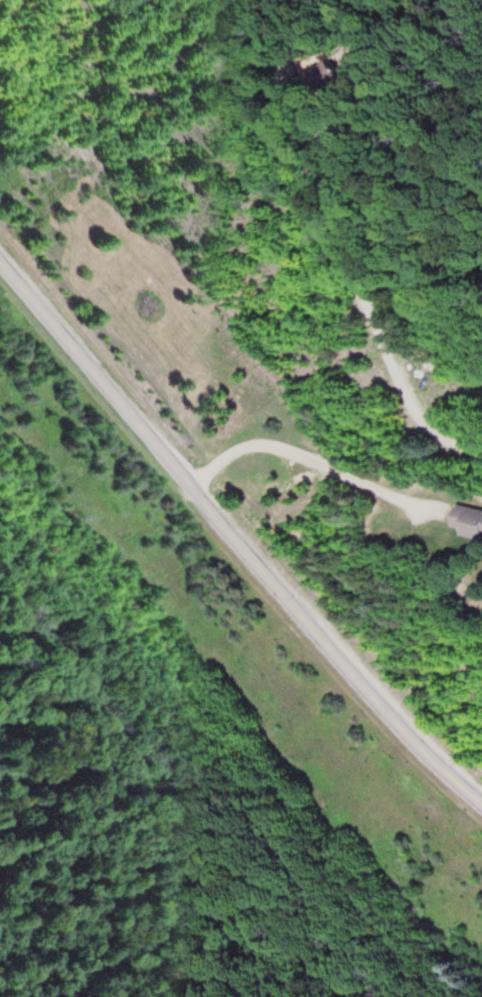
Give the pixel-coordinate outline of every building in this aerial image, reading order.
[(459,506),(454,533),(481,538),(481,510),(459,506)]
